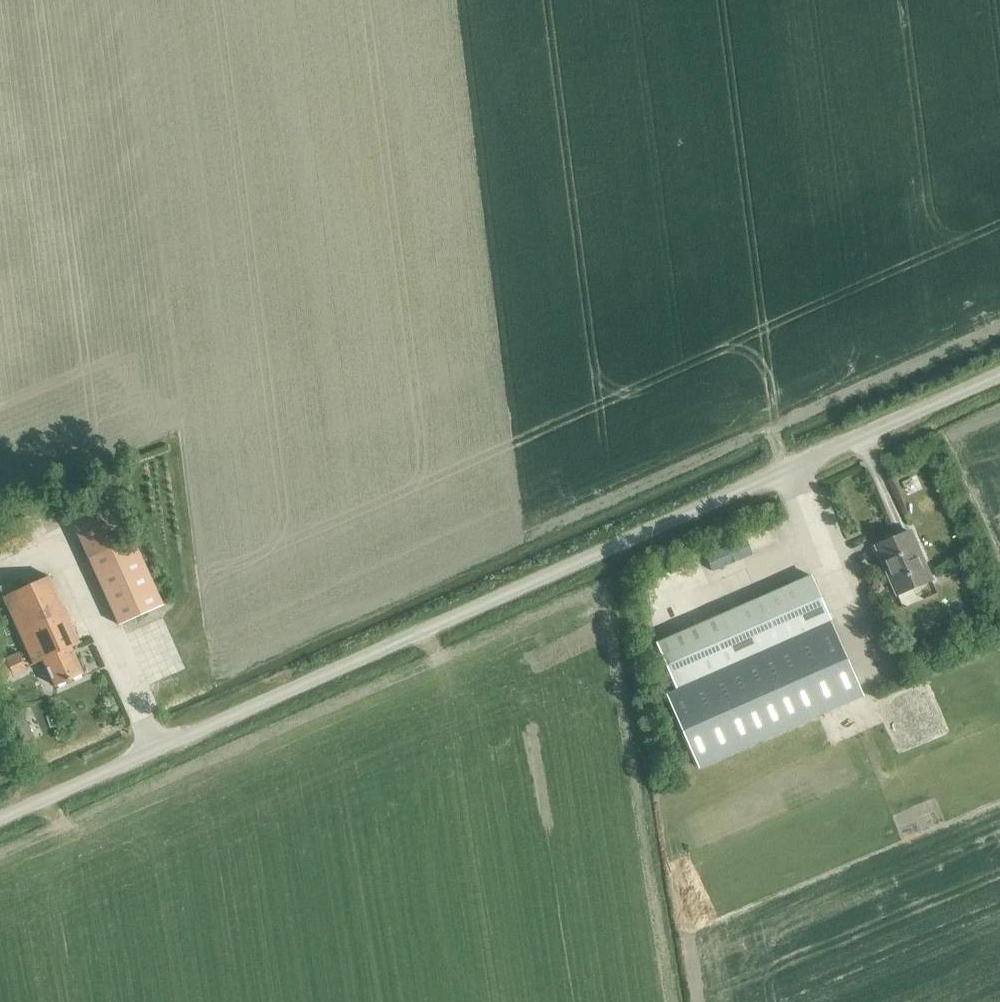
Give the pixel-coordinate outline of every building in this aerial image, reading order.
[(65,503),(119,624),(163,604),(109,483),(65,503)] [(33,539),(23,518),(0,528),(0,554),(33,539)] [(876,546),(897,594),(930,579),(910,532),(876,546)] [(716,548),(661,568),(669,591),(724,572),(716,548)] [(55,685),(83,673),(71,646),(80,642),(50,575),(3,596),(33,663),(44,659),(55,685)] [(666,695),(698,768),(863,695),(810,575),(656,644),(677,690),(666,695)] [(27,668),(19,651),(0,660),(0,681),(27,668)]
